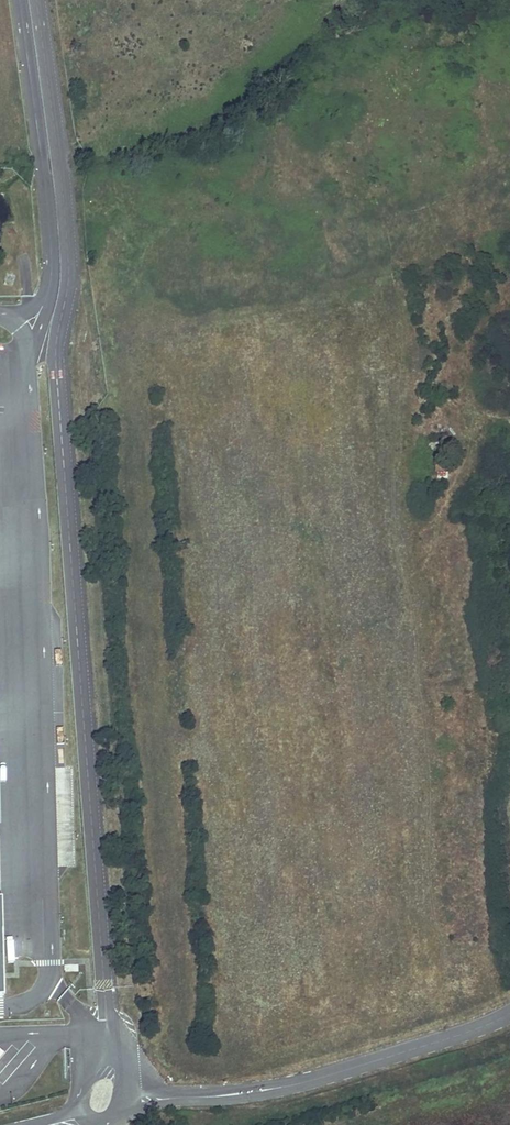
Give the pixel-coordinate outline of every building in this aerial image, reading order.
[(435,473),(453,471),(452,461),(444,462),(444,455),(434,456),(435,473)]
